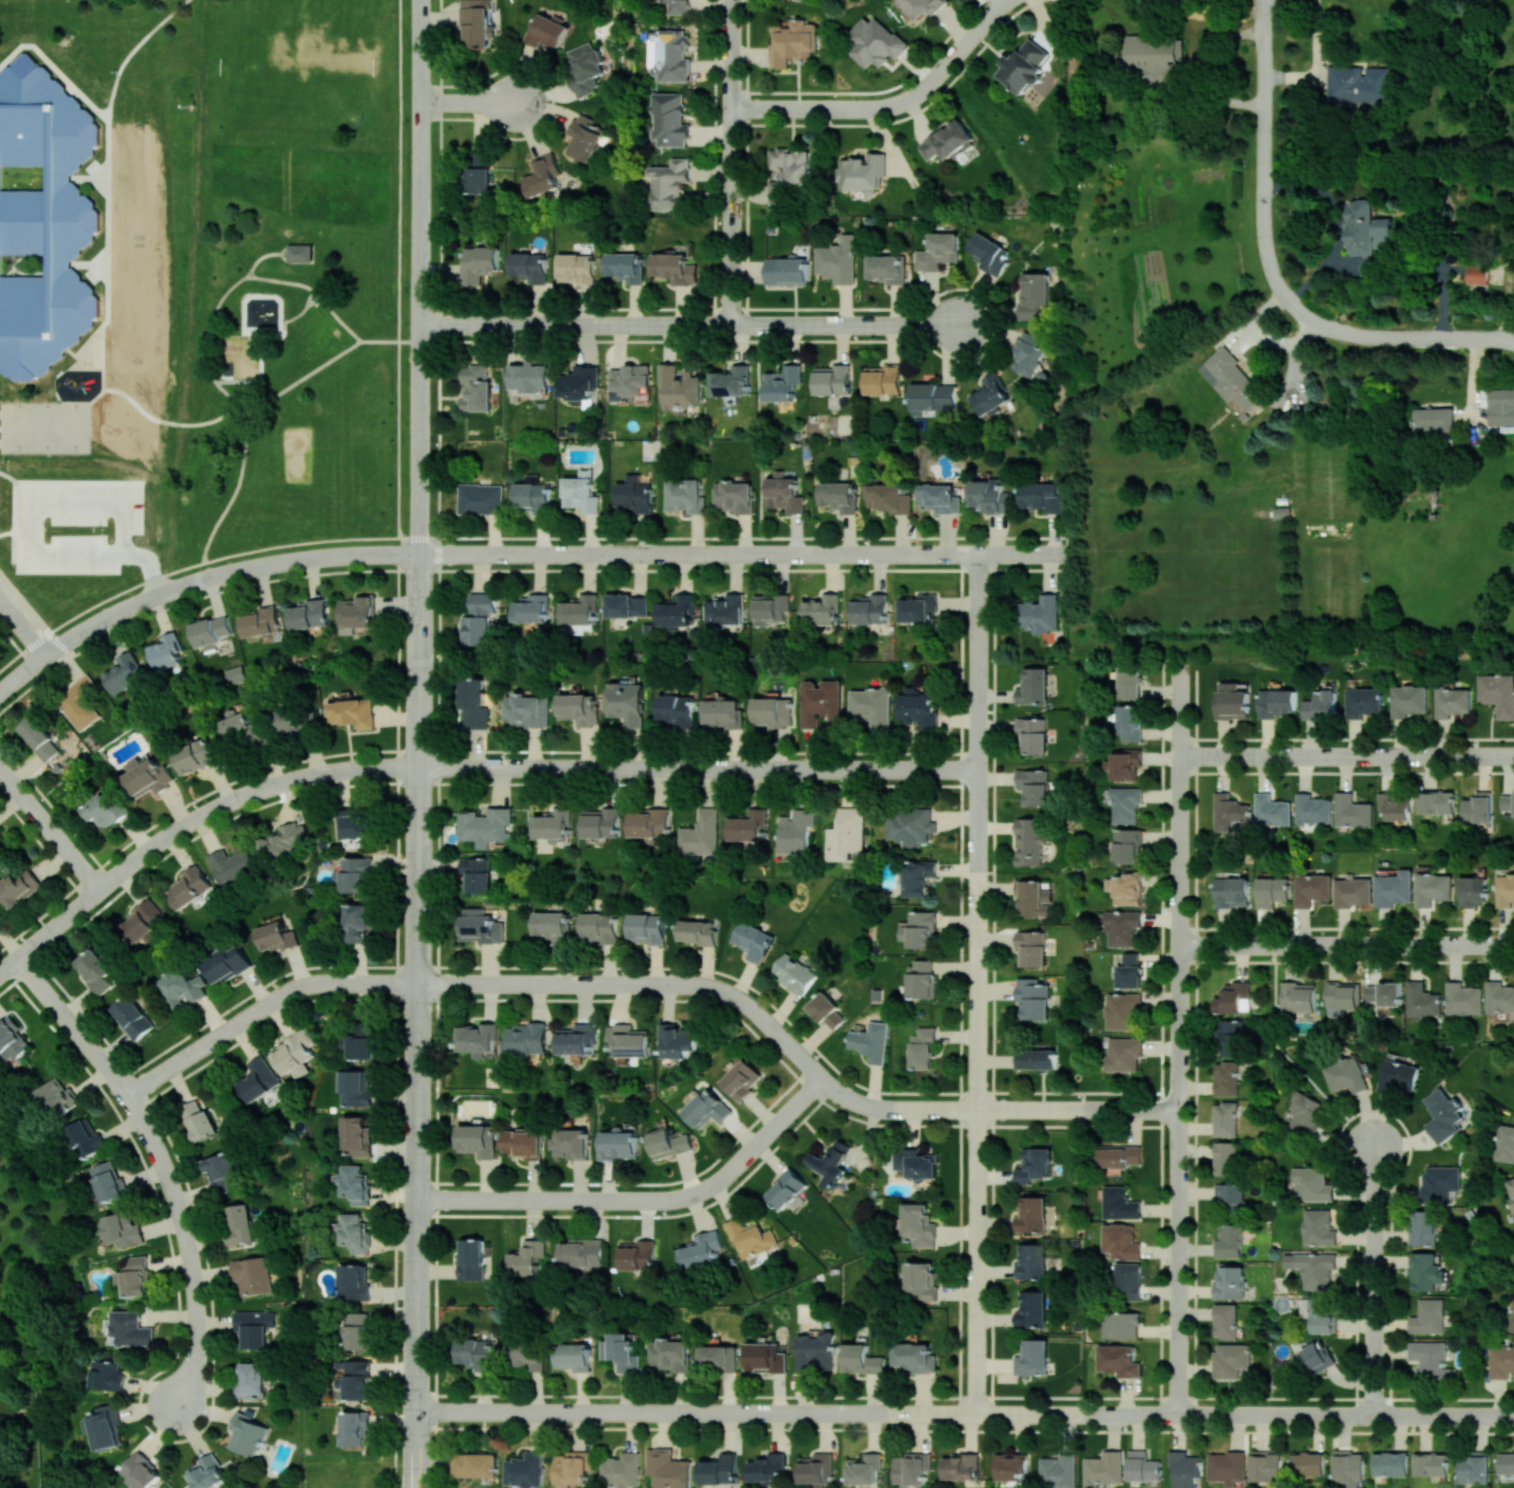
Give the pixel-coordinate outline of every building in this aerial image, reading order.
[(462,24),(466,23),(467,47),(491,46),(490,37),(496,37),(496,25),(492,25),(491,0),(461,0),(462,24)] [(690,14),(690,0),(663,0),(663,2),(670,3),(669,13),(690,14)] [(917,20),(928,11),(932,16),(950,1),(949,0),(901,0),(917,20)] [(559,49),(570,23),(553,17),(552,18),(537,12),(524,42),(537,47),(540,40),(559,49)] [(867,68),(873,61),(880,67),(891,54),(897,59),(909,45),(875,16),(870,22),(864,17),(846,37),(854,43),(847,50),(867,68)] [(770,68),(789,67),(788,60),(810,59),(810,50),(817,50),(816,23),(805,23),(805,19),(790,19),(790,28),(782,28),(782,25),(773,25),(774,44),(769,44),(770,68)] [(690,81),(690,58),(687,58),(687,30),(650,30),(650,75),(660,75),(660,81),(690,81)] [(1050,53),(1027,36),(1004,66),(997,75),(1024,96),(1044,70),(1040,66),(1050,53)] [(1177,84),(1177,59),(1183,60),(1184,37),(1127,37),(1127,54),(1118,54),(1118,69),(1146,69),(1146,83),(1177,84)] [(566,50),(576,76),(570,78),(577,98),(597,91),(592,78),(604,73),(601,63),(604,62),(598,47),(593,49),(590,42),(566,50)] [(1327,101),(1390,102),(1391,67),(1364,66),(1328,65),(1327,101)] [(10,376),(17,376),(31,362),(42,373),(49,373),(95,326),(95,319),(85,310),(98,296),(98,289),(74,266),(99,240),(99,233),(88,223),(101,210),(101,203),(78,180),(102,155),(102,146),(91,135),(100,125),(100,119),(48,68),(42,68),(33,77),(29,77),(17,66),(11,66),(0,77),(0,366),(10,376)] [(656,146),(689,146),(689,123),(684,123),(684,93),(653,92),(652,114),(656,114),(656,146)] [(591,162),(604,129),(595,126),(597,120),(577,112),(568,133),(573,135),(566,152),(591,162)] [(927,160),(938,154),(943,162),(975,144),(961,119),(918,143),(927,160)] [(809,189),(809,151),(789,151),(789,148),(769,148),(769,169),(781,169),(781,181),(769,181),(769,205),(786,205),(786,189),(809,189)] [(490,192),(491,151),(468,151),(467,192),(490,192)] [(533,158),(538,172),(522,178),(529,198),(559,188),(555,176),(561,174),(553,152),(533,158)] [(837,189),(880,189),(881,176),(885,177),(886,153),(867,152),(867,159),(837,159),(837,189)] [(690,158),(672,158),(672,166),(646,166),(647,209),(682,209),(682,181),(690,181),(690,158)] [(1347,198),(1348,220),(1347,220),(1347,254),(1374,254),(1374,248),(1391,248),(1391,218),(1373,218),(1372,198),(1347,198)] [(998,275),(1012,251),(978,232),(968,249),(976,253),(972,261),(998,275)] [(958,233),(929,233),(929,250),(915,250),(916,271),(939,270),(939,262),(958,262),(958,233)] [(855,284),(854,234),(840,234),(841,246),(816,246),(816,276),(835,275),(835,284),(855,284)] [(294,244),(293,262),(318,263),(318,244),(294,244)] [(653,276),(674,276),(674,284),(697,284),(697,264),(688,264),(688,253),(680,253),(680,244),(673,244),(673,252),(653,252),(653,276)] [(481,284),(481,272),(498,272),(498,247),(464,247),(464,284),(481,284)] [(529,284),(546,284),(546,253),(510,252),(510,277),(530,277),(529,284)] [(642,284),(643,253),(607,252),(606,277),(626,277),(626,284),(642,284)] [(558,283),(593,283),(594,254),(559,253),(558,283)] [(905,282),(905,255),(869,255),(869,282),(905,282)] [(766,283),(808,284),(809,258),(766,258),(766,283)] [(1488,284),(1489,266),(1468,265),(1467,283),(1488,284)] [(1019,320),(1042,320),(1042,305),(1049,305),(1049,272),(1024,273),(1024,303),(1019,303),(1019,320)] [(1033,378),(1049,340),(1022,329),(1015,346),(1020,348),(1012,369),(1033,378)] [(1198,367),(1228,402),(1234,397),(1249,415),(1268,398),(1222,346),(1198,367)] [(678,363),(661,363),(661,384),(665,384),(665,410),(675,410),(675,405),(700,405),(700,376),(693,376),(693,373),(678,373),(678,363)] [(765,372),(766,401),(795,401),(795,383),(801,383),(801,363),(784,364),(784,372),(765,372)] [(815,367),(815,394),(850,394),(851,364),(833,363),(833,367),(815,367)] [(865,366),(865,394),(900,394),(901,364),(883,363),(883,367),(865,366)] [(463,364),(462,383),(464,383),(463,410),(491,411),(491,380),(487,380),(487,365),(463,364)] [(510,364),(509,389),(521,389),(521,391),(540,392),(540,387),(548,388),(549,365),(533,365),(533,364),(510,364)] [(611,368),(611,399),(635,399),(635,394),(644,394),(644,386),(651,386),(651,364),(625,364),(625,368),(611,368)] [(712,371),(712,395),(750,395),(749,364),(733,365),(733,371),(712,371)] [(600,365),(576,365),(575,374),(560,374),(560,398),(574,398),(574,404),(594,405),(594,389),(599,389),(600,365)] [(982,378),(986,386),(970,394),(982,418),(1000,408),(999,406),(1011,399),(996,371),(982,378)] [(911,414),(955,415),(956,384),(912,383),(911,414)] [(1489,406),(1489,425),(1513,425),(1513,405),(1489,406)] [(1412,408),(1413,432),(1454,430),(1453,407),(1412,408)] [(598,513),(598,495),(593,496),(592,469),(579,469),(579,476),(563,476),(563,506),(581,506),(581,513),(598,513)] [(768,478),(767,507),(787,507),(787,513),(804,513),(805,496),(797,495),(798,478),(783,478),(783,470),(775,470),(775,478),(768,478)] [(617,483),(617,510),(635,510),(635,514),(652,513),(651,483),(639,484),(639,473),(625,474),(625,483),(617,483)] [(666,479),(665,509),(687,510),(687,513),(704,513),(705,495),(700,495),(701,479),(666,479)] [(1010,491),(1003,491),(1003,480),(971,480),(971,506),(987,506),(987,513),(1011,512),(1010,491)] [(752,482),(715,482),(715,508),(735,508),(735,513),(752,513),(752,482)] [(820,506),(841,507),(841,513),(857,514),(857,483),(821,482),(820,506)] [(549,483),(514,484),(515,512),(550,511),(549,483)] [(868,484),(868,512),(911,511),(911,493),(905,493),(905,483),(868,484)] [(1062,483),(1022,483),(1021,508),(1046,508),(1046,513),(1062,513),(1062,483)] [(503,484),(460,484),(460,513),(502,513),(503,484)] [(954,484),(920,484),(919,505),(929,505),(928,512),(961,512),(961,495),(954,495),(954,484)] [(461,616),(461,644),(489,645),(490,612),(496,612),(496,593),(472,593),(471,616),(461,616)] [(512,599),(512,621),(548,622),(548,593),(529,593),(529,600),(512,599)] [(561,601),(561,624),(597,624),(597,593),(581,593),(581,598),(571,598),(571,602),(561,601)] [(693,593),(677,594),(677,601),(658,601),(659,626),(667,625),(667,630),(678,630),(678,626),(694,625),(693,593)] [(706,598),(705,624),(742,625),(743,593),(725,593),(725,599),(706,598)] [(839,593),(823,593),(823,598),(803,599),(803,624),(840,623),(839,593)] [(852,624),(887,623),(887,593),(871,593),(871,596),(852,597),(852,624)] [(1058,630),(1058,594),(1040,593),(1040,601),(1018,601),(1017,630),(1058,630)] [(339,627),(375,626),(374,594),(357,594),(357,599),(339,600),(339,627)] [(648,616),(647,594),(606,595),(607,617),(648,616)] [(766,620),(785,621),(786,611),(790,611),(790,595),(755,594),(754,624),(766,624),(766,620)] [(901,595),(901,622),(930,621),(930,613),(938,613),(938,594),(901,595)] [(327,626),(326,599),(297,600),(298,606),(290,607),(290,628),(327,626)] [(260,613),(240,617),(244,638),(280,631),(275,604),(259,607),(260,613)] [(191,623),(196,648),(204,646),(205,651),(215,649),(213,639),(231,636),(227,615),(191,623)] [(182,662),(179,652),(183,651),(175,631),(159,637),(161,641),(147,647),(156,672),(182,662)] [(115,694),(146,679),(132,650),(117,657),(120,664),(104,672),(115,694)] [(229,684),(246,680),(242,665),(225,669),(229,684)] [(1119,698),(1141,698),(1140,666),(1119,666),(1119,698)] [(1017,704),(1048,703),(1047,667),(1025,668),(1026,687),(1017,687),(1017,704)] [(56,698),(80,731),(101,716),(90,700),(101,691),(89,674),(56,698)] [(1478,674),(1477,702),(1497,703),(1497,719),(1513,719),(1513,674),(1478,674)] [(461,679),(461,709),(464,709),(464,727),(488,727),(488,706),(483,706),(483,679),(461,679)] [(802,728),(819,728),(819,717),(828,717),(828,722),(841,722),(841,680),(822,680),(822,683),(803,683),(802,728)] [(1216,719),(1249,718),(1249,690),(1239,691),(1239,682),(1220,682),(1220,690),(1215,690),(1216,719)] [(608,717),(627,717),(627,727),(643,727),(644,684),(609,683),(608,717)] [(1427,685),(1391,686),(1392,718),(1408,718),(1408,713),(1427,713),(1427,685)] [(899,721),(919,721),(919,730),(936,730),(937,694),(920,693),(920,687),(906,686),(906,694),(899,694),(899,721)] [(1346,718),(1362,719),(1362,713),(1382,714),(1382,688),(1346,688),(1346,718)] [(1471,688),(1435,688),(1434,718),(1451,719),(1452,713),(1470,713),(1471,688)] [(850,689),(850,719),(871,719),(871,729),(890,729),(891,689),(850,689)] [(1259,690),(1259,718),(1284,717),(1284,712),(1296,711),(1296,689),(1259,690)] [(1303,719),(1336,718),(1335,690),(1314,690),(1315,700),(1302,701),(1303,719)] [(548,725),(549,697),(524,696),(524,694),(505,694),(504,725),(548,725)] [(559,719),(578,719),(578,726),(599,725),(599,704),(596,704),(595,694),(559,694),(559,719)] [(678,721),(678,726),(694,726),(693,695),(659,696),(660,721),(678,721)] [(753,724),(769,724),(769,726),(792,727),(792,699),(754,698),(753,724)] [(329,723),(358,723),(358,729),(374,728),(373,700),(329,700),(329,723)] [(703,700),(704,726),(742,726),(742,700),(703,700)] [(1142,741),(1142,705),(1120,705),(1120,741),(1142,741)] [(223,721),(233,750),(269,736),(263,720),(253,723),(249,711),(240,714),(238,708),(228,712),(230,718),(223,721)] [(278,737),(301,735),(299,708),(275,710),(278,737)] [(18,728),(47,762),(61,750),(33,715),(18,728)] [(1046,753),(1046,718),(1016,718),(1016,731),(1024,731),(1023,752),(1046,753)] [(220,760),(210,737),(175,752),(185,775),(220,760)] [(1142,749),(1124,749),(1124,753),(1113,752),(1113,760),(1105,760),(1104,769),(1113,770),(1113,780),(1138,781),(1138,765),(1142,765),(1142,749)] [(124,776),(137,798),(153,789),(155,793),(175,781),(165,764),(160,767),(154,757),(142,764),(138,757),(125,764),(130,772),(124,776)] [(1047,805),(1048,770),(1017,769),(1017,787),(1023,787),(1023,805),(1047,805)] [(85,807),(104,832),(130,811),(110,787),(85,807)] [(1112,823),(1137,823),(1137,803),(1142,803),(1142,787),(1112,788),(1112,823)] [(1233,831),(1234,820),(1250,821),(1251,802),(1230,801),(1230,792),(1215,791),(1214,831),(1233,831)] [(1373,803),(1353,802),(1353,792),(1336,791),(1335,825),(1372,826),(1373,803)] [(1454,814),(1455,792),(1418,791),(1418,813),(1454,814)] [(1462,799),(1463,818),(1475,818),(1475,822),(1492,822),(1492,791),(1475,791),(1475,799),(1462,799)] [(1291,825),(1291,800),(1270,800),(1270,792),(1255,792),(1256,825),(1291,825)] [(1332,798),(1311,797),(1311,792),(1296,792),(1295,823),(1331,823),(1332,798)] [(1513,811),(1513,815),(1513,792),(1501,792),(1501,810),(1513,811)] [(1377,811),(1385,811),(1385,820),(1411,820),(1411,794),(1378,793),(1377,811)] [(461,840),(478,840),(478,848),(490,848),(490,840),(511,840),(510,807),(489,807),(489,815),(478,815),(478,811),(460,811),(461,840)] [(535,838),(550,838),(550,844),(561,844),(561,837),(571,837),(570,807),(555,807),(555,814),(535,814),(535,838)] [(717,854),(718,807),(698,807),(698,827),(680,827),(679,853),(717,854)] [(729,840),(766,840),(767,808),(750,807),(750,814),(740,814),(740,817),(730,816),(729,840)] [(828,828),(827,860),(853,861),(853,851),(863,851),(864,807),(839,807),(839,828),(828,828)] [(584,809),(584,838),(619,837),(619,808),(584,809)] [(631,808),(630,836),(646,837),(646,844),(661,844),(661,839),(669,839),(669,809),(631,808)] [(781,854),(809,853),(809,826),(814,826),(813,808),(792,809),(792,815),(780,815),(781,854)] [(898,845),(929,845),(929,832),(937,832),(937,822),(932,821),(932,810),(888,809),(888,839),(898,839),(898,845)] [(373,838),(373,815),(338,815),(338,838),(373,838)] [(1041,865),(1041,843),(1044,843),(1044,818),(1018,818),(1017,865),(1041,865)] [(299,853),(297,844),(309,841),(304,820),(279,827),(281,832),(261,838),(267,861),(299,853)] [(1141,829),(1114,829),(1115,862),(1141,862),(1141,829)] [(208,856),(223,887),(258,871),(247,848),(229,857),(225,848),(208,856)] [(342,892),(367,892),(366,873),(372,873),(372,857),(342,858),(343,870),(334,870),(335,884),(341,884),(342,892)] [(490,893),(490,858),(463,858),(463,892),(490,893)] [(906,897),(929,896),(929,876),(937,876),(936,860),(905,861),(906,897)] [(187,879),(167,891),(178,909),(213,889),(198,863),(183,872),(187,879)] [(0,879),(0,893),(11,908),(42,885),(28,866),(6,882),(2,877),(0,879)] [(1375,875),(1375,907),(1393,907),(1393,902),(1412,903),(1412,869),(1400,869),(1400,875),(1375,875)] [(1141,904),(1141,871),(1124,871),(1124,877),(1106,878),(1106,890),(1114,890),(1115,905),(1141,904)] [(1294,908),(1312,908),(1312,899),(1331,900),(1332,875),(1295,874),(1294,908)] [(1452,874),(1416,874),(1416,907),(1432,907),(1432,899),(1452,899),(1452,874)] [(1497,907),(1513,907),(1513,902),(1513,874),(1497,874),(1497,907)] [(1273,900),(1289,900),(1288,877),(1256,878),(1257,908),(1274,907),(1273,900)] [(1460,905),(1487,906),(1488,877),(1461,877),(1460,905)] [(1214,878),(1215,906),(1249,906),(1248,878),(1214,878)] [(1372,879),(1335,879),(1334,907),(1352,907),(1352,904),(1372,904),(1372,879)] [(1018,915),(1050,915),(1050,903),(1051,903),(1052,890),(1043,889),(1043,880),(1018,880),(1018,915)] [(152,931),(150,928),(165,916),(152,899),(121,923),(137,944),(152,931)] [(369,942),(368,904),(346,905),(347,943),(369,942)] [(484,907),(460,907),(460,941),(503,942),(503,922),(493,922),(493,915),(484,915),(484,907)] [(1141,910),(1107,911),(1108,947),(1136,946),(1135,927),(1142,927),(1141,910)] [(936,911),(910,911),(910,926),(901,926),(901,940),(910,940),(910,947),(936,948),(936,911)] [(534,934),(543,934),(543,938),(554,938),(554,943),(570,943),(569,912),(534,912),(534,934)] [(617,913),(582,913),(581,940),(600,940),(600,943),(616,944),(617,913)] [(664,945),(664,914),(629,913),(629,940),(649,940),(649,944),(664,945)] [(264,954),(299,943),(294,929),(287,932),(283,920),(256,928),(264,954)] [(715,945),(716,921),(680,920),(680,940),(699,940),(699,945),(715,945)] [(774,935),(742,921),(733,942),(749,950),(746,957),(762,964),(774,935)] [(1046,966),(1045,931),(1017,932),(1018,966),(1046,966)] [(216,985),(252,966),(241,945),(230,951),(228,948),(203,961),(216,985)] [(113,971),(94,946),(74,961),(99,995),(115,983),(109,974),(113,971)] [(805,994),(818,973),(785,952),(771,974),(805,994)] [(1142,987),(1142,964),(1138,964),(1138,952),(1123,952),(1123,965),(1118,965),(1118,987),(1142,987)] [(935,959),(910,960),(910,998),(935,998),(935,959)] [(207,995),(203,986),(206,984),(201,974),(190,980),(182,965),(154,980),(170,1009),(190,999),(192,1003),(207,995)] [(1039,978),(1016,978),(1016,1002),(1023,1002),(1023,1020),(1048,1020),(1049,983),(1039,983),(1039,978)] [(1424,981),(1407,980),(1407,1015),(1441,1015),(1441,992),(1424,992),(1424,981)] [(1482,987),(1462,986),(1462,981),(1447,981),(1446,1014),(1482,1014),(1482,987)] [(1502,986),(1502,981),(1487,981),(1486,1011),(1513,1011),(1513,986),(1502,986)] [(1249,1012),(1249,982),(1224,982),(1224,997),(1215,997),(1215,1012),(1249,1012)] [(1315,1011),(1316,983),(1282,982),(1281,1011),(1315,1011)] [(1360,982),(1326,982),(1326,1015),(1338,1015),(1338,1009),(1360,1008),(1360,982)] [(1401,983),(1365,983),(1365,1001),(1377,1001),(1378,1006),(1401,1005),(1401,983)] [(832,1031),(845,1019),(837,1010),(839,1007),(824,991),(808,1005),(832,1031)] [(1141,993),(1107,993),(1106,1029),(1140,1030),(1141,993)] [(111,1009),(137,1040),(155,1025),(129,994),(111,1009)] [(5,1062),(31,1047),(12,1016),(0,1023),(0,1053),(5,1062)] [(1220,1056),(1242,1055),(1242,1019),(1219,1020),(1220,1056)] [(349,1058),(372,1059),(373,1020),(350,1020),(349,1058)] [(889,1022),(869,1020),(868,1031),(850,1030),(849,1047),(861,1048),(860,1053),(869,1054),(868,1063),(884,1065),(889,1022)] [(498,1023),(483,1022),(482,1026),(459,1026),(459,1051),(480,1051),(480,1058),(494,1058),(494,1041),(498,1041),(498,1023)] [(688,1058),(687,1050),(697,1050),(697,1028),(677,1028),(677,1023),(660,1023),(661,1058),(688,1058)] [(546,1053),(546,1024),(506,1024),(506,1056),(532,1056),(532,1053),(546,1053)] [(593,1054),(593,1044),(597,1044),(598,1024),(575,1024),(575,1029),(558,1029),(558,1053),(593,1054)] [(650,1056),(649,1030),(632,1030),(632,1024),(608,1025),(608,1046),(612,1046),(613,1063),(622,1063),(622,1059),(628,1059),(628,1057),(650,1056)] [(935,1068),(934,1040),(936,1040),(936,1026),(919,1027),(919,1035),(911,1035),(912,1068),(935,1068)] [(315,1044),(306,1029),(269,1049),(284,1075),(292,1071),(296,1078),(309,1071),(304,1061),(314,1056),(309,1046),(315,1044)] [(1105,1070),(1138,1071),(1138,1057),(1142,1057),(1143,1038),(1110,1038),(1109,1056),(1105,1056),(1105,1070)] [(1055,1069),(1056,1049),(1016,1048),(1016,1068),(1055,1069)] [(249,1102),(280,1083),(262,1054),(247,1063),(253,1073),(237,1083),(249,1102)] [(1332,1092),(1351,1086),(1353,1093),(1368,1088),(1357,1055),(1323,1066),(1332,1092)] [(721,1081),(745,1058),(762,1075),(750,1087),(752,1090),(740,1102),(721,1081)] [(1419,1066),(1385,1058),(1378,1091),(1395,1095),(1397,1087),(1413,1091),(1419,1066)] [(1215,1095),(1237,1096),(1238,1073),(1245,1073),(1245,1062),(1216,1062),(1215,1095)] [(371,1105),(371,1070),(338,1070),(338,1092),(343,1092),(343,1105),(371,1105)] [(80,1100),(70,1086),(66,1089),(56,1076),(33,1094),(53,1121),(80,1100)] [(683,1112),(700,1129),(713,1116),(720,1123),(732,1111),(709,1087),(683,1112)] [(1460,1131),(1456,1123),(1463,1118),(1458,1110),(1463,1108),(1457,1097),(1450,1101),(1442,1087),(1423,1098),(1435,1118),(1425,1124),(1437,1144),(1460,1131)] [(1323,1103),(1297,1089),(1291,1100),(1296,1103),(1291,1113),(1295,1115),(1289,1127),(1312,1140),(1322,1122),(1315,1119),(1323,1103)] [(218,1133),(208,1109),(202,1112),(196,1099),(181,1106),(196,1142),(218,1133)] [(1238,1102),(1215,1102),(1215,1136),(1237,1136),(1238,1102)] [(89,1116),(63,1131),(81,1161),(106,1146),(89,1116)] [(370,1116),(344,1116),(344,1155),(370,1155),(370,1116)] [(1513,1162),(1513,1126),(1499,1124),(1494,1160),(1513,1162)] [(459,1151),(478,1152),(478,1159),(495,1159),(496,1125),(459,1125),(459,1151)] [(637,1131),(624,1132),(624,1126),(614,1126),(614,1131),(600,1132),(600,1158),(638,1157),(637,1131)] [(653,1158),(693,1151),(690,1134),(672,1137),(670,1127),(649,1131),(653,1158)] [(587,1129),(558,1130),(558,1138),(555,1138),(555,1155),(570,1155),(570,1160),(588,1159),(587,1129)] [(541,1160),(542,1131),(502,1131),(502,1154),(525,1154),(525,1160),(541,1160)] [(852,1145),(837,1138),(826,1159),(811,1150),(805,1161),(828,1174),(823,1183),(834,1189),(845,1169),(840,1166),(852,1145)] [(1215,1175),(1236,1176),(1237,1142),(1216,1142),(1215,1175)] [(1141,1146),(1100,1145),(1099,1167),(1128,1168),(1128,1164),(1141,1164),(1141,1146)] [(894,1148),(893,1169),(907,1170),(907,1179),(936,1180),(937,1154),(920,1153),(920,1149),(894,1148)] [(1032,1177),(1051,1178),(1051,1148),(1023,1148),(1023,1168),(1016,1168),(1015,1183),(1031,1184),(1032,1177)] [(204,1159),(215,1194),(240,1186),(229,1152),(204,1159)] [(90,1169),(105,1204),(129,1194),(114,1159),(90,1169)] [(362,1164),(341,1165),(342,1195),(352,1195),(353,1205),(370,1205),(370,1175),(363,1175),(362,1164)] [(789,1166),(807,1184),(781,1209),(766,1194),(781,1180),(778,1177),(789,1166)] [(1460,1166),(1422,1167),(1422,1203),(1451,1202),(1451,1190),(1461,1190),(1460,1166)] [(1325,1183),(1325,1167),(1295,1168),(1295,1201),(1334,1200),(1333,1183),(1325,1183)] [(1244,1183),(1215,1184),(1215,1200),(1222,1200),(1222,1209),(1245,1209),(1244,1183)] [(1103,1218),(1141,1218),(1141,1201),(1127,1201),(1127,1186),(1104,1185),(1103,1218)] [(1046,1196),(1019,1196),(1018,1232),(1045,1232),(1046,1196)] [(259,1241),(256,1217),(251,1217),(249,1203),(225,1206),(229,1244),(259,1241)] [(936,1246),(936,1223),(929,1223),(929,1203),(903,1203),(904,1241),(913,1241),(913,1247),(936,1246)] [(1331,1229),(1331,1209),(1304,1209),(1303,1245),(1336,1245),(1336,1229),(1331,1229)] [(1436,1210),(1411,1211),(1412,1245),(1437,1244),(1436,1210)] [(141,1223),(134,1224),(132,1212),(103,1216),(107,1243),(118,1242),(119,1247),(144,1244),(141,1223)] [(361,1213),(341,1213),(342,1245),(352,1244),(352,1253),(370,1253),(370,1221),(362,1221),(361,1213)] [(746,1230),(740,1216),(725,1222),(741,1259),(778,1244),(772,1228),(763,1232),(760,1224),(746,1230)] [(1141,1259),(1141,1243),(1134,1243),(1135,1224),(1104,1223),(1103,1251),(1112,1251),(1112,1258),(1141,1259)] [(1219,1257),(1242,1257),(1242,1224),(1219,1224),(1219,1257)] [(678,1247),(684,1271),(718,1262),(715,1250),(722,1248),(717,1229),(695,1235),(697,1242),(678,1247)] [(462,1238),(484,1238),(484,1279),(459,1279),(459,1262),(461,1262),(462,1238)] [(524,1239),(524,1252),(510,1251),(509,1274),(536,1274),(537,1256),(545,1256),(545,1239),(524,1239)] [(603,1240),(569,1239),(569,1243),(560,1243),(559,1265),(602,1266),(603,1240)] [(619,1269),(653,1270),(653,1239),(638,1239),(638,1243),(619,1243),(619,1269)] [(1018,1278),(1044,1279),(1045,1244),(1018,1243),(1018,1278)] [(1438,1252),(1411,1253),(1411,1276),(1413,1275),(1413,1291),(1436,1290),(1436,1283),(1447,1283),(1447,1270),(1438,1270),(1438,1252)] [(1285,1267),(1303,1267),(1303,1289),(1331,1289),(1331,1272),(1339,1272),(1338,1253),(1284,1254),(1285,1267)] [(131,1256),(131,1263),(122,1263),(122,1272),(115,1272),(115,1285),(121,1284),(121,1295),(149,1295),(148,1255),(131,1256)] [(231,1261),(235,1281),(239,1280),(241,1296),(272,1291),(267,1255),(231,1261)] [(935,1300),(935,1263),(907,1262),(906,1294),(914,1294),(914,1300),(935,1300)] [(1140,1262),(1116,1263),(1117,1300),(1141,1299),(1140,1262)] [(342,1264),(342,1299),(370,1300),(370,1265),(342,1264)] [(1215,1298),(1245,1298),(1244,1264),(1220,1265),(1220,1275),(1214,1276),(1215,1298)] [(1015,1326),(1047,1326),(1047,1291),(1021,1291),(1021,1310),(1016,1310),(1015,1326)] [(1336,1333),(1336,1315),(1329,1315),(1329,1298),(1301,1298),(1301,1316),(1311,1316),(1311,1333),(1336,1333)] [(1408,1332),(1443,1333),(1443,1298),(1419,1298),(1418,1315),(1408,1315),(1408,1332)] [(1237,1304),(1215,1304),(1215,1338),(1237,1338),(1237,1304)] [(153,1345),(154,1327),(140,1327),(141,1311),(112,1310),(111,1337),(116,1337),(116,1344),(153,1345)] [(237,1311),(237,1348),(267,1348),(266,1326),(277,1326),(277,1311),(237,1311)] [(348,1350),(372,1349),(371,1312),(346,1312),(348,1350)] [(1105,1338),(1140,1338),(1140,1312),(1105,1312),(1105,1338)] [(833,1369),(834,1331),(819,1331),(819,1335),(798,1335),(797,1372),(813,1372),(813,1369),(833,1369)] [(603,1359),(619,1359),(619,1371),(641,1371),(641,1354),(633,1354),(633,1332),(610,1332),(610,1340),(602,1340),(603,1359)] [(1301,1350),(1315,1374),(1336,1363),(1322,1338),(1301,1350)] [(492,1340),(458,1339),(457,1363),(468,1364),(467,1371),(491,1372),(492,1340)] [(652,1367),(673,1367),(673,1372),(690,1372),(690,1339),(652,1340),(652,1367)] [(1048,1339),(1023,1339),(1023,1356),(1015,1356),(1015,1374),(1048,1374),(1048,1339)] [(543,1368),(544,1342),(506,1341),(505,1367),(543,1368)] [(1445,1341),(1408,1341),(1408,1360),(1418,1359),(1418,1380),(1451,1380),(1451,1367),(1445,1367),(1445,1341)] [(748,1371),(787,1372),(787,1352),(780,1352),(780,1343),(748,1342),(748,1371)] [(590,1344),(556,1343),(555,1367),(573,1367),(573,1371),(590,1371),(590,1344)] [(884,1356),(867,1356),(867,1343),(844,1344),(844,1372),(884,1372),(884,1356)] [(895,1365),(903,1365),(903,1372),(936,1371),(936,1354),(930,1354),(930,1343),(894,1344),(895,1365)] [(1238,1379),(1238,1367),(1250,1368),(1251,1344),(1215,1343),(1214,1378),(1238,1379)] [(1133,1345),(1098,1345),(1098,1372),(1118,1372),(1118,1377),(1141,1376),(1141,1362),(1134,1362),(1133,1345)] [(738,1346),(701,1346),(701,1370),(737,1371),(738,1346)] [(1508,1371),(1513,1371),(1513,1346),(1490,1346),(1489,1378),(1508,1379),(1508,1371)] [(92,1388),(122,1390),(124,1361),(94,1360),(92,1388)] [(371,1360),(347,1360),(347,1373),(338,1373),(338,1399),(370,1399),(371,1360)] [(239,1397),(263,1398),(264,1362),(240,1362),(239,1397)] [(83,1419),(87,1435),(93,1433),(97,1451),(125,1444),(115,1403),(94,1408),(96,1416),(83,1419)] [(267,1426),(251,1420),(252,1416),(236,1410),(230,1429),(235,1431),(229,1447),(256,1457),(267,1426)] [(363,1446),(364,1437),(369,1437),(370,1412),(343,1411),(343,1446),(363,1446)] [(673,1459),(673,1448),(648,1448),(649,1475),(657,1475),(657,1487),(692,1487),(691,1459),(673,1459)] [(1128,1480),(1161,1480),(1161,1460),(1147,1460),(1146,1449),(1128,1449),(1128,1480)] [(1041,1487),(1075,1487),(1075,1450),(1059,1450),(1059,1457),(1041,1458),(1041,1487)] [(1103,1450),(1103,1457),(1085,1457),(1085,1487),(1098,1487),(1098,1482),(1122,1482),(1122,1450),(1103,1450)] [(1195,1477),(1201,1477),(1201,1456),(1187,1456),(1187,1450),(1170,1450),(1170,1467),(1174,1467),(1174,1487),(1195,1487),(1195,1477)] [(1334,1450),(1333,1481),(1349,1482),(1348,1487),(1364,1487),(1365,1453),(1356,1453),(1356,1450),(1334,1450)] [(140,1487),(152,1487),(164,1471),(137,1451),(120,1474),(140,1487)] [(506,1458),(506,1487),(534,1486),(544,1486),(543,1451),(526,1451),(527,1458),(506,1458)] [(562,1484),(562,1487),(573,1487),(573,1484),(588,1484),(588,1470),(592,1470),(592,1451),(554,1452),(555,1484),(562,1484)] [(622,1451),(622,1458),(602,1458),(602,1486),(620,1486),(620,1487),(630,1487),(630,1486),(640,1486),(640,1451),(622,1451)] [(1282,1451),(1251,1452),(1252,1482),(1283,1481),(1282,1451)] [(1459,1460),(1459,1482),(1489,1483),(1490,1451),(1471,1451),(1471,1460),(1459,1460)] [(738,1452),(722,1452),(722,1460),(700,1459),(700,1483),(737,1483),(738,1452)] [(749,1480),(785,1481),(785,1452),(767,1452),(767,1458),(749,1458),(749,1480)] [(817,1482),(817,1487),(825,1487),(825,1483),(833,1483),(832,1452),(813,1453),(813,1457),(798,1457),(799,1483),(817,1482)] [(847,1484),(877,1483),(876,1470),(881,1469),(881,1452),(864,1453),(865,1458),(846,1458),(847,1484)] [(893,1483),(926,1484),(926,1470),(930,1470),(931,1453),(905,1452),(905,1456),(894,1456),(893,1483)] [(1245,1452),(1207,1452),(1208,1480),(1224,1480),(1224,1487),(1234,1487),(1233,1480),(1245,1480),(1245,1452)] [(1325,1474),(1325,1452),(1292,1453),(1292,1475),(1325,1474)] [(1374,1475),(1407,1476),(1408,1453),(1374,1452),(1374,1475)] [(197,1487),(214,1487),(229,1479),(214,1453),(186,1469),(197,1487)] [(498,1476),(498,1453),(453,1453),(454,1477),(498,1476)] [(943,1457),(943,1478),(976,1479),(977,1453),(951,1453),(951,1458),(943,1457)] [(994,1453),(994,1479),(1025,1480),(1026,1454),(994,1453)] [(1414,1475),(1448,1476),(1448,1454),(1415,1453),(1414,1475)] [(1498,1453),(1499,1474),(1513,1474),(1513,1453),(1498,1453)]
